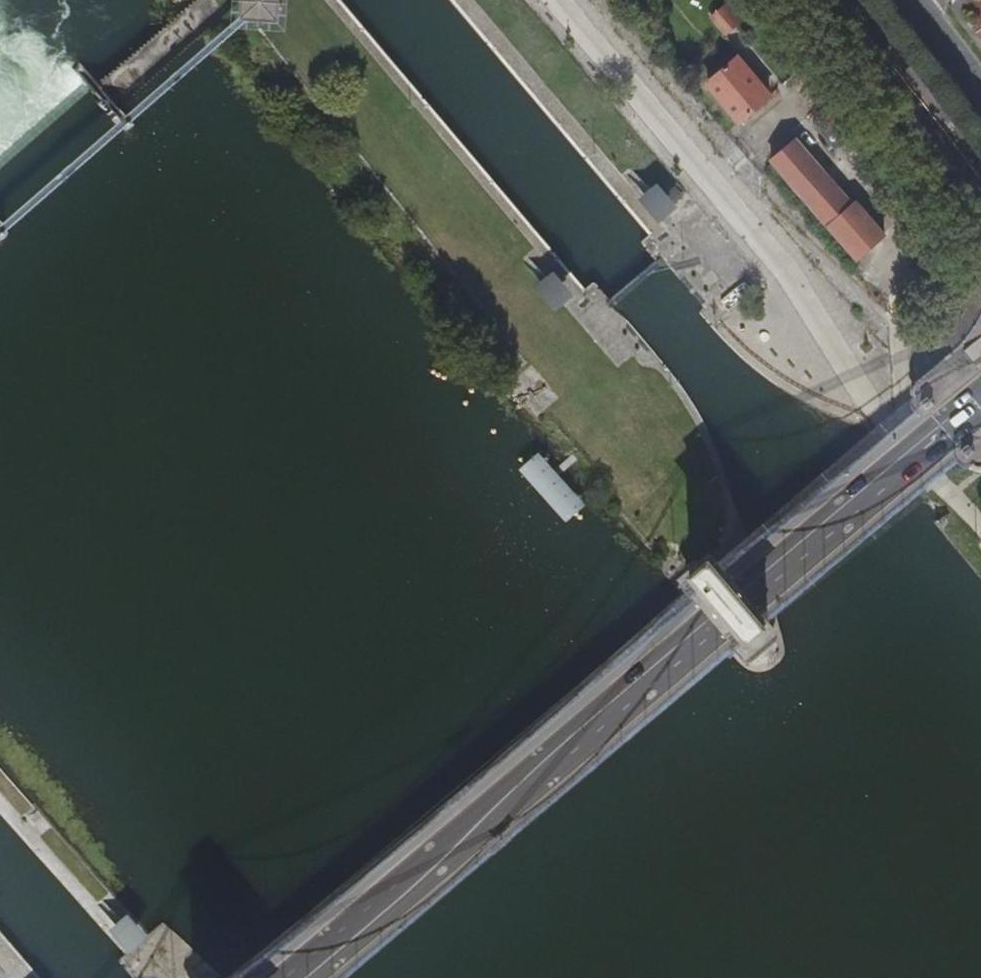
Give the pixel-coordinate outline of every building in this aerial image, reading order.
[(709,17),(724,35),(736,24),(722,6),(709,17)] [(705,81),(737,120),(768,94),(736,56),(705,81)] [(813,124),(832,150),(850,135),(829,110),(813,124)] [(802,132),(795,138),(834,185),(841,178),(802,132)] [(834,185),(795,138),(772,158),(855,257),(882,235),(854,200),(849,204),(834,185)] [(663,221),(679,207),(659,184),(643,198),(663,221)]
